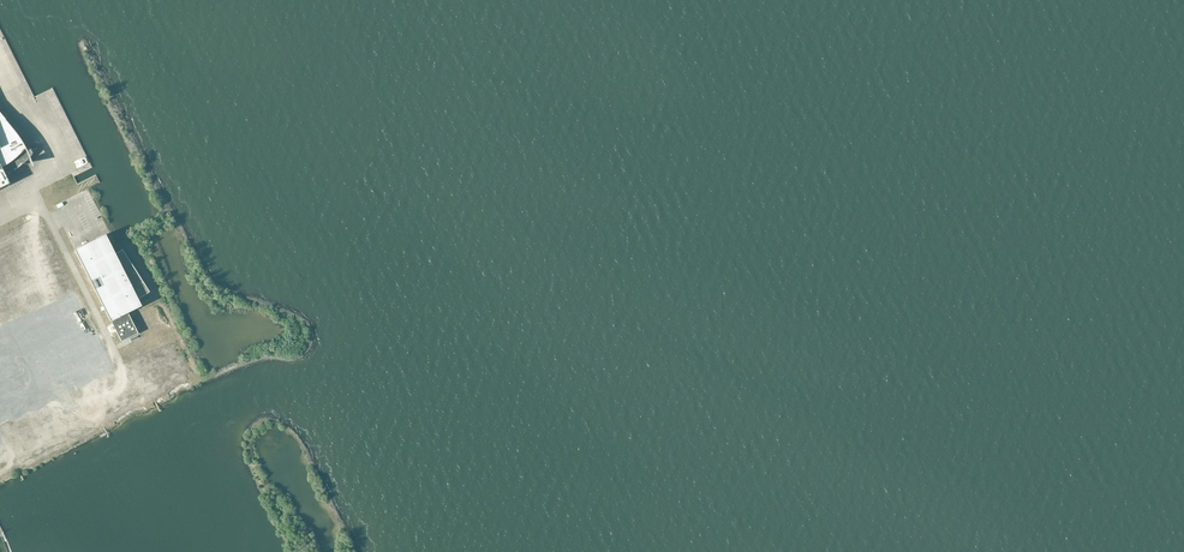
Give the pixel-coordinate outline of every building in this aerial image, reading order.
[(12,128),(0,113),(0,189),(9,184),(6,176),(22,164),(37,149),(26,149),(25,148),(19,138),(12,128)] [(105,234),(75,250),(111,321),(121,342),(138,333),(128,313),(142,306),(138,299),(150,292),(122,249),(118,252),(115,254),(105,234)]
